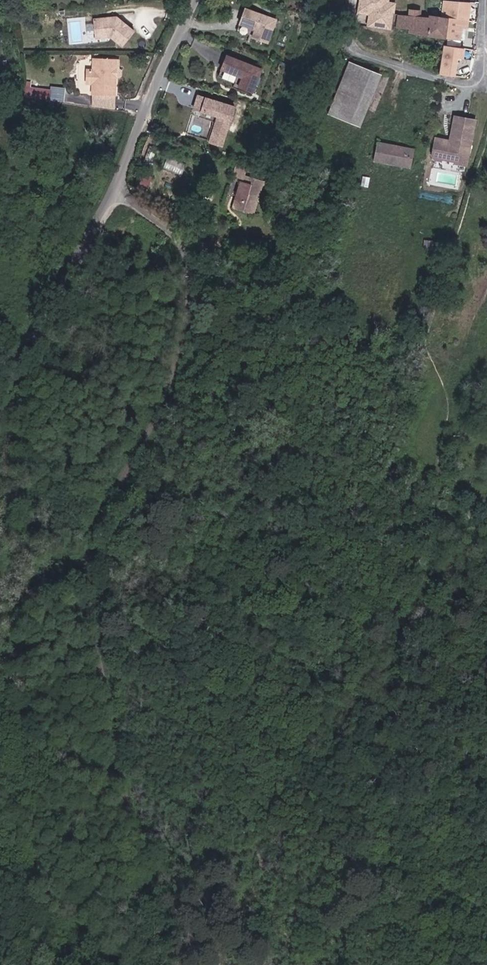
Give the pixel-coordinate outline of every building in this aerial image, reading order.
[(358,13),(368,14),(367,26),(393,28),(395,1),(390,0),(359,0),(358,13)] [(472,6),(448,3),(446,3),(445,16),(450,17),(450,19),(447,40),(462,42),(464,29),(469,30),(472,6)] [(278,20),(242,7),(236,25),(251,31),(248,39),(268,46),(278,20)] [(412,36),(447,40),(450,19),(432,18),(431,21),(423,20),(424,15),(411,14),(410,19),(403,17),(401,30),(413,32),(412,36)] [(134,32),(116,17),(93,20),(95,38),(110,36),(122,46),(134,32)] [(445,64),(453,65),(454,51),(446,50),(445,64)] [(262,71),(223,56),(217,74),(235,81),(232,89),(252,96),(262,71)] [(115,95),(116,60),(93,59),(92,84),(92,95),(115,95)] [(359,126),(381,74),(351,61),(329,114),(359,126)] [(443,75),(459,78),(460,66),(453,65),(445,64),(443,75)] [(50,99),(51,91),(24,87),(23,96),(50,99)] [(114,108),(115,95),(92,95),(91,107),(114,108)] [(237,107),(198,95),(193,111),(215,118),(208,143),(225,148),(237,107)] [(464,165),(473,120),(451,116),(446,141),(432,138),(429,158),(464,165)] [(416,149),(378,142),(374,161),(412,168),(416,149)] [(268,186),(251,177),(248,183),(246,182),(234,207),(252,216),(264,191),(266,192),(268,186)] [(222,223),(228,215),(220,209),(214,217),(222,223)]
